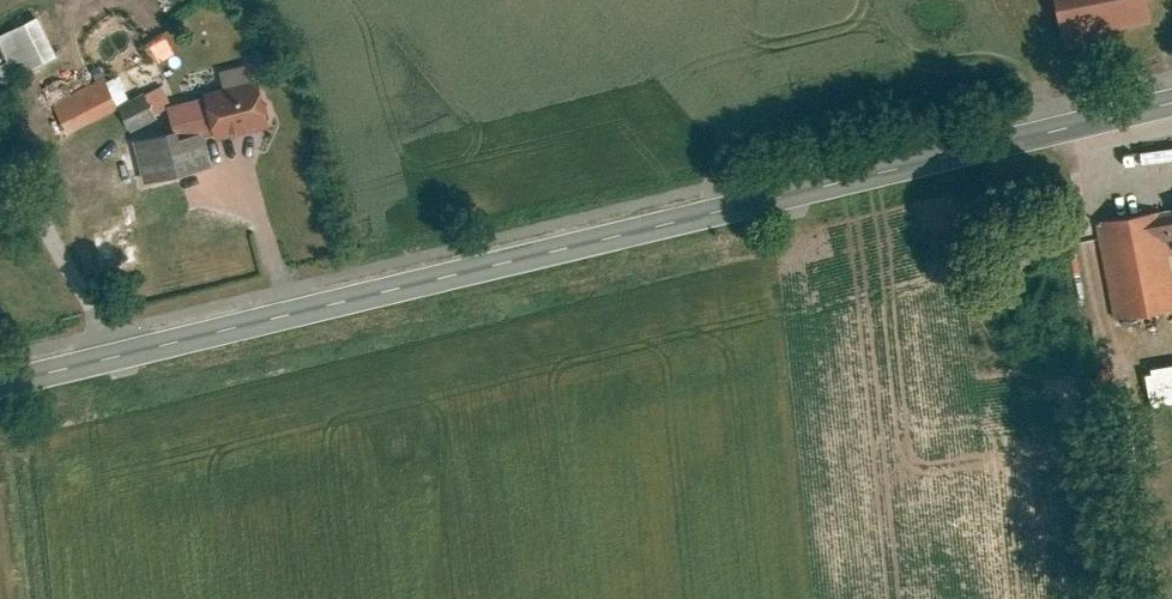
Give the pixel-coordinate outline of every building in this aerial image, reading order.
[(1074,41),(1159,22),(1154,0),(1064,0),(1074,41)] [(44,17),(3,35),(21,74),(62,56),(44,17)] [(254,63),(227,69),(233,92),(260,85),(254,63)] [(108,76),(57,102),(73,133),(124,107),(108,76)] [(211,97),(220,132),(222,138),(277,124),(267,83),(260,85),(233,92),(211,97)] [(153,94),(124,107),(134,130),(164,117),(153,94)] [(220,132),(211,97),(174,106),(180,133),(182,141),(209,134),(220,132)] [(180,133),(125,145),(142,222),(224,205),(209,134),(182,141),(180,133)] [(1121,316),(1171,307),(1171,215),(1171,214),(1171,209),(1105,220),(1121,316)] [(1141,370),(1144,407),(1171,404),(1171,367),(1141,370)]
